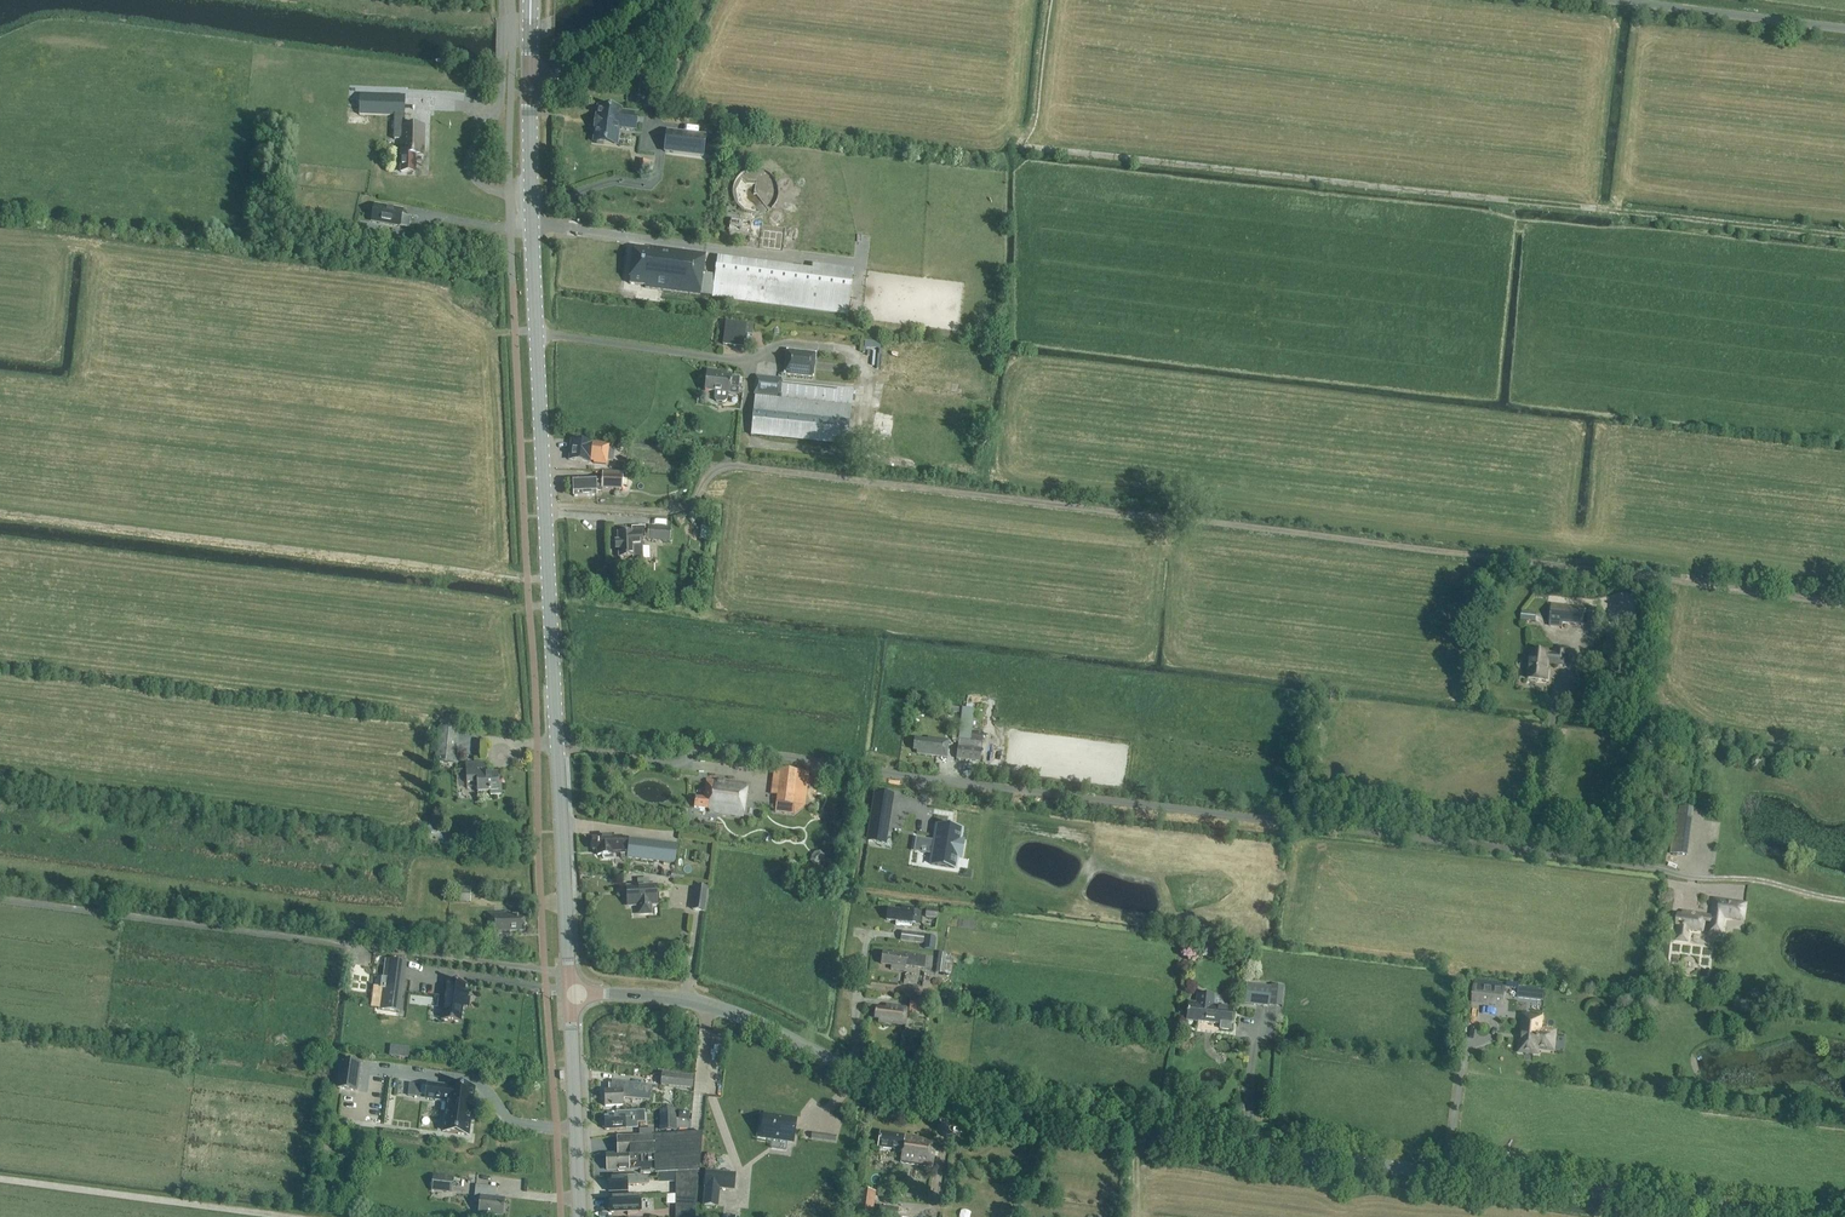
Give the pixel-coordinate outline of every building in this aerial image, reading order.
[(402,133),(401,156),(402,156),(401,173),(415,174),(415,156),(423,156),(423,155),(424,128),(403,127),(403,117),(404,117),(405,98),(359,97),(359,115),(395,117),(394,133),(402,133)] [(621,111),(598,108),(594,143),(616,146),(618,128),(635,130),(637,116),(620,114),(621,111)] [(705,137),(667,133),(665,152),(703,157),(705,137)] [(708,143),(706,154),(716,155),(718,144),(708,143)] [(374,206),(371,221),(409,228),(410,219),(402,217),(403,212),(374,206)] [(748,244),(750,222),(731,219),(728,242),(748,244)] [(847,315),(852,279),(717,262),(715,277),(703,275),(706,255),(650,248),(650,250),(634,248),(629,285),(645,287),(645,289),(847,315)] [(745,335),(752,336),(753,327),(726,323),(723,345),(743,348),(745,335)] [(787,351),(784,375),(813,378),(816,354),(787,351)] [(705,391),(715,392),(714,401),(716,403),(718,403),(724,404),(726,402),(727,401),(728,394),(738,395),(739,379),(731,378),(716,376),(717,373),(707,372),(705,391)] [(782,379),(756,377),(754,395),(755,395),(751,436),(847,446),(853,391),(782,384),(782,379)] [(606,466),(609,445),(591,443),(591,444),(571,442),(569,461),(594,464),(593,465),(606,466)] [(622,490),(623,478),(602,477),(602,480),(596,480),(573,481),(574,497),(596,497),(596,492),(602,493),(602,489),(622,490)] [(700,539),(710,540),(712,525),(702,524),(700,539)] [(670,543),(671,529),(647,527),(645,540),(670,543)] [(642,561),(641,540),(645,540),(645,528),(631,528),(631,533),(618,534),(619,558),(634,557),(634,562),(642,561)] [(1582,626),(1584,609),(1551,606),(1550,623),(1582,626)] [(1596,622),(1598,610),(1588,609),(1587,621),(1596,622)] [(1520,621),(1535,623),(1536,614),(1521,613),(1520,621)] [(1565,665),(1567,650),(1557,648),(1556,656),(1531,653),(1528,679),(1546,681),(1548,661),(1555,662),(1555,664),(1565,665)] [(983,734),(971,733),(972,728),(978,729),(979,720),(973,720),(973,717),(978,718),(978,711),(962,709),(959,735),(953,734),(952,742),(957,742),(957,740),(959,740),(959,747),(957,747),(956,759),(980,762),(982,750),(981,750),(983,734)] [(456,766),(459,730),(436,728),(435,735),(438,735),(435,763),(456,766)] [(945,757),(947,741),(928,739),(927,742),(914,740),(913,751),(917,751),(917,754),(945,757)] [(498,784),(497,776),(485,777),(484,764),(466,765),(467,789),(477,789),(477,793),(490,792),(491,795),(501,795),(501,784),(498,784)] [(775,796),(774,803),(795,806),(796,799),(800,771),(778,769),(775,796)] [(743,817),(748,785),(706,780),(704,799),(695,797),(694,808),(710,810),(709,813),(743,817)] [(887,831),(892,795),(876,793),(875,793),(868,839),(885,842),(887,831)] [(1688,856),(1692,818),(1676,816),(1671,854),(1688,856)] [(436,833),(438,824),(429,822),(427,832),(436,833)] [(939,828),(934,865),(957,868),(959,857),(963,858),(965,841),(961,841),(962,831),(939,828)] [(621,838),(592,840),(593,842),(591,844),(591,847),(593,849),(593,851),(597,851),(597,856),(603,856),(603,859),(612,859),(612,855),(628,855),(629,841),(621,840),(621,838)] [(679,845),(665,844),(629,840),(629,841),(628,855),(627,859),(676,865),(679,845)] [(824,856),(821,853),(815,854),(812,857),(810,862),(814,866),(819,865),(823,862),(824,856)] [(628,888),(627,888),(628,907),(638,906),(638,914),(641,915),(644,915),(646,915),(649,914),(651,913),(651,906),(657,905),(656,886),(649,886),(649,880),(638,881),(638,887),(628,887),(628,888)] [(471,903),(471,888),(458,888),(457,902),(471,903)] [(704,912),(707,889),(696,888),(693,910),(704,912)] [(1682,911),(1682,915),(1677,914),(1677,915),(1675,925),(1678,925),(1675,940),(1687,942),(1688,930),(1702,932),(1704,920),(1710,921),(1708,932),(1721,934),(1724,918),(1734,919),(1743,920),(1746,903),(1736,902),(1714,899),(1711,916),(1705,915),(1682,911)] [(919,926),(921,913),(913,912),(913,909),(901,907),(901,912),(888,910),(887,920),(896,922),(896,926),(911,928),(911,925),(919,926)] [(936,919),(937,910),(926,909),(925,918),(936,919)] [(510,933),(524,933),(524,916),(510,916),(510,914),(487,914),(488,936),(510,935),(510,933)] [(923,944),(924,935),(902,932),(901,941),(923,944)] [(933,950),(935,938),(925,937),(924,949),(933,950)] [(932,959),(926,958),(893,953),(892,955),(882,954),(881,965),(891,966),(890,970),(904,972),(905,967),(931,970),(932,959)] [(951,975),(953,955),(939,954),(936,973),(951,975)] [(399,1012),(405,964),(387,962),(381,1010),(399,1012)] [(466,985),(446,983),(441,1023),(460,1025),(462,1008),(469,1009),(471,993),(465,992),(466,985)] [(1282,1007),(1283,987),(1274,986),(1273,991),(1271,990),(1271,986),(1247,984),(1245,1005),(1269,1007),(1269,1006),(1282,1007)] [(1479,1001),(1503,1004),(1505,988),(1481,985),(1473,984),(1472,1000),(1479,1001)] [(1516,988),(1514,993),(1526,997),(1527,991),(1516,988)] [(1230,1030),(1232,1009),(1212,1006),(1214,996),(1197,994),(1197,995),(1196,1003),(1188,1002),(1186,1020),(1197,1022),(1197,1021),(1213,1023),(1220,1024),(1220,1029),(1230,1030)] [(922,1014),(923,1004),(910,1002),(909,1013),(922,1014)] [(905,1026),(907,1009),(888,1007),(888,1010),(876,1009),(874,1019),(879,1019),(879,1023),(905,1026)] [(1520,1040),(1519,1052),(1536,1054),(1537,1049),(1552,1050),(1552,1047),(1553,1046),(1554,1037),(1553,1036),(1554,1033),(1539,1031),(1540,1018),(1530,1017),(1529,1020),(1522,1019),(1521,1033),(1522,1033),(1521,1040),(1520,1040)] [(339,1061),(336,1089),(355,1091),(359,1064),(339,1061)] [(691,1089),(693,1077),(662,1074),(661,1086),(691,1089)] [(612,1085),(608,1085),(608,1091),(604,1091),(605,1107),(623,1106),(623,1097),(649,1100),(648,1105),(661,1107),(663,1096),(650,1094),(651,1088),(612,1082),(612,1085)] [(414,1097),(420,1098),(421,1086),(415,1085),(410,1084),(408,1096),(414,1097)] [(437,1087),(428,1086),(427,1099),(436,1100),(448,1102),(444,1132),(468,1135),(474,1090),(454,1088),(450,1087),(449,1089),(437,1087)] [(318,1113),(312,1111),(309,1124),(316,1125),(318,1113)] [(676,1111),(660,1111),(660,1132),(676,1131),(676,1111)] [(617,1117),(604,1117),(605,1131),(626,1130),(637,1129),(637,1123),(636,1113),(636,1112),(617,1112),(617,1114),(617,1117)] [(793,1142),(796,1121),(764,1116),(761,1138),(793,1142)] [(904,1151),(903,1163),(932,1167),(936,1140),(886,1133),(879,1132),(877,1148),(883,1148),(904,1151)] [(629,1170),(640,1170),(640,1175),(666,1173),(666,1177),(676,1177),(675,1181),(698,1182),(702,1134),(617,1138),(618,1155),(606,1156),(607,1171),(619,1170),(619,1172),(629,1171),(629,1170)] [(706,1172),(704,1189),(720,1190),(735,1192),(736,1175),(706,1172)] [(433,1176),(432,1191),(451,1193),(453,1178),(433,1176)] [(644,1178),(639,1176),(617,1177),(617,1180),(608,1180),(609,1193),(627,1192),(627,1187),(649,1186),(649,1178),(644,1178)] [(697,1199),(698,1182),(675,1181),(675,1199),(697,1199)] [(503,1216),(504,1200),(494,1199),(496,1189),(476,1187),(474,1203),(480,1203),(479,1214),(503,1216)] [(899,1210),(880,1207),(878,1216),(873,1215),(876,1193),(860,1191),(857,1216),(897,1216),(899,1210)] [(610,1213),(641,1212),(640,1197),(609,1198),(610,1213)] [(697,1199),(675,1199),(675,1216),(695,1216),(697,1199)]
